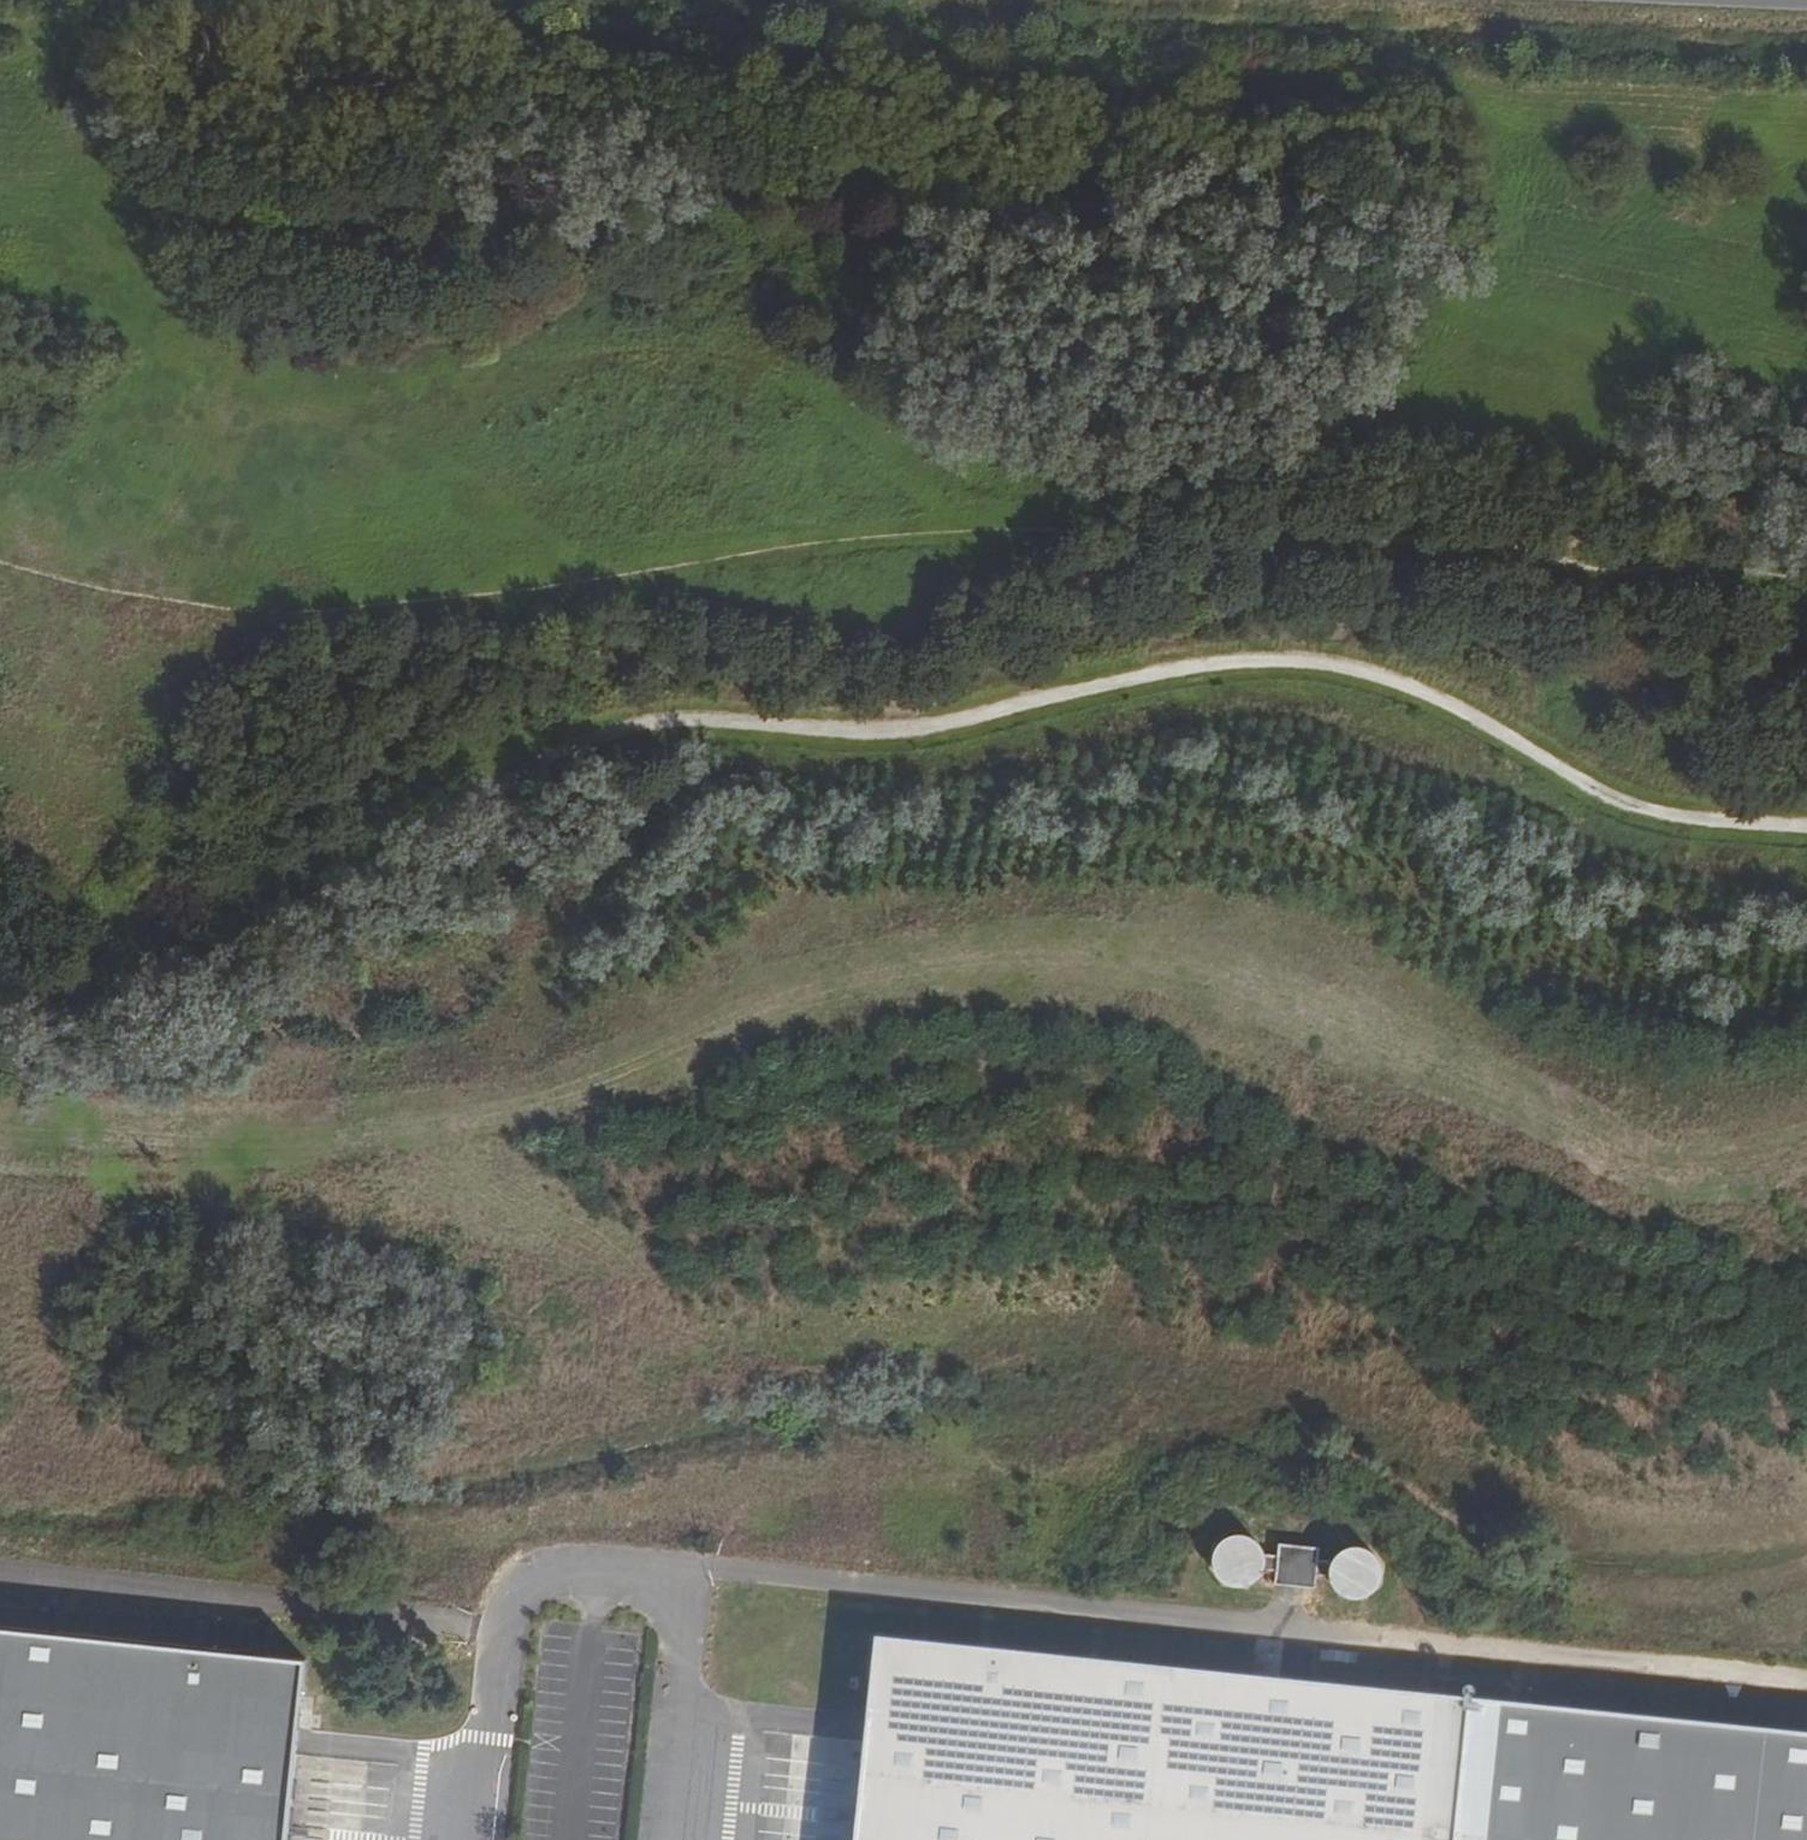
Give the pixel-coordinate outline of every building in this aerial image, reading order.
[(1263,1567),(1238,1529),(1203,1552),(1228,1589),(1263,1567)] [(1318,1583),(1358,1601),(1378,1559),(1338,1541),(1318,1583)] [(1273,1580),(1310,1585),(1315,1549),(1278,1544),(1273,1580)] [(336,1658),(169,1641),(0,1624),(0,1839),(318,1839),(336,1658)] [(880,1839),(1806,1839),(1806,1736),(900,1645),(880,1839)]
